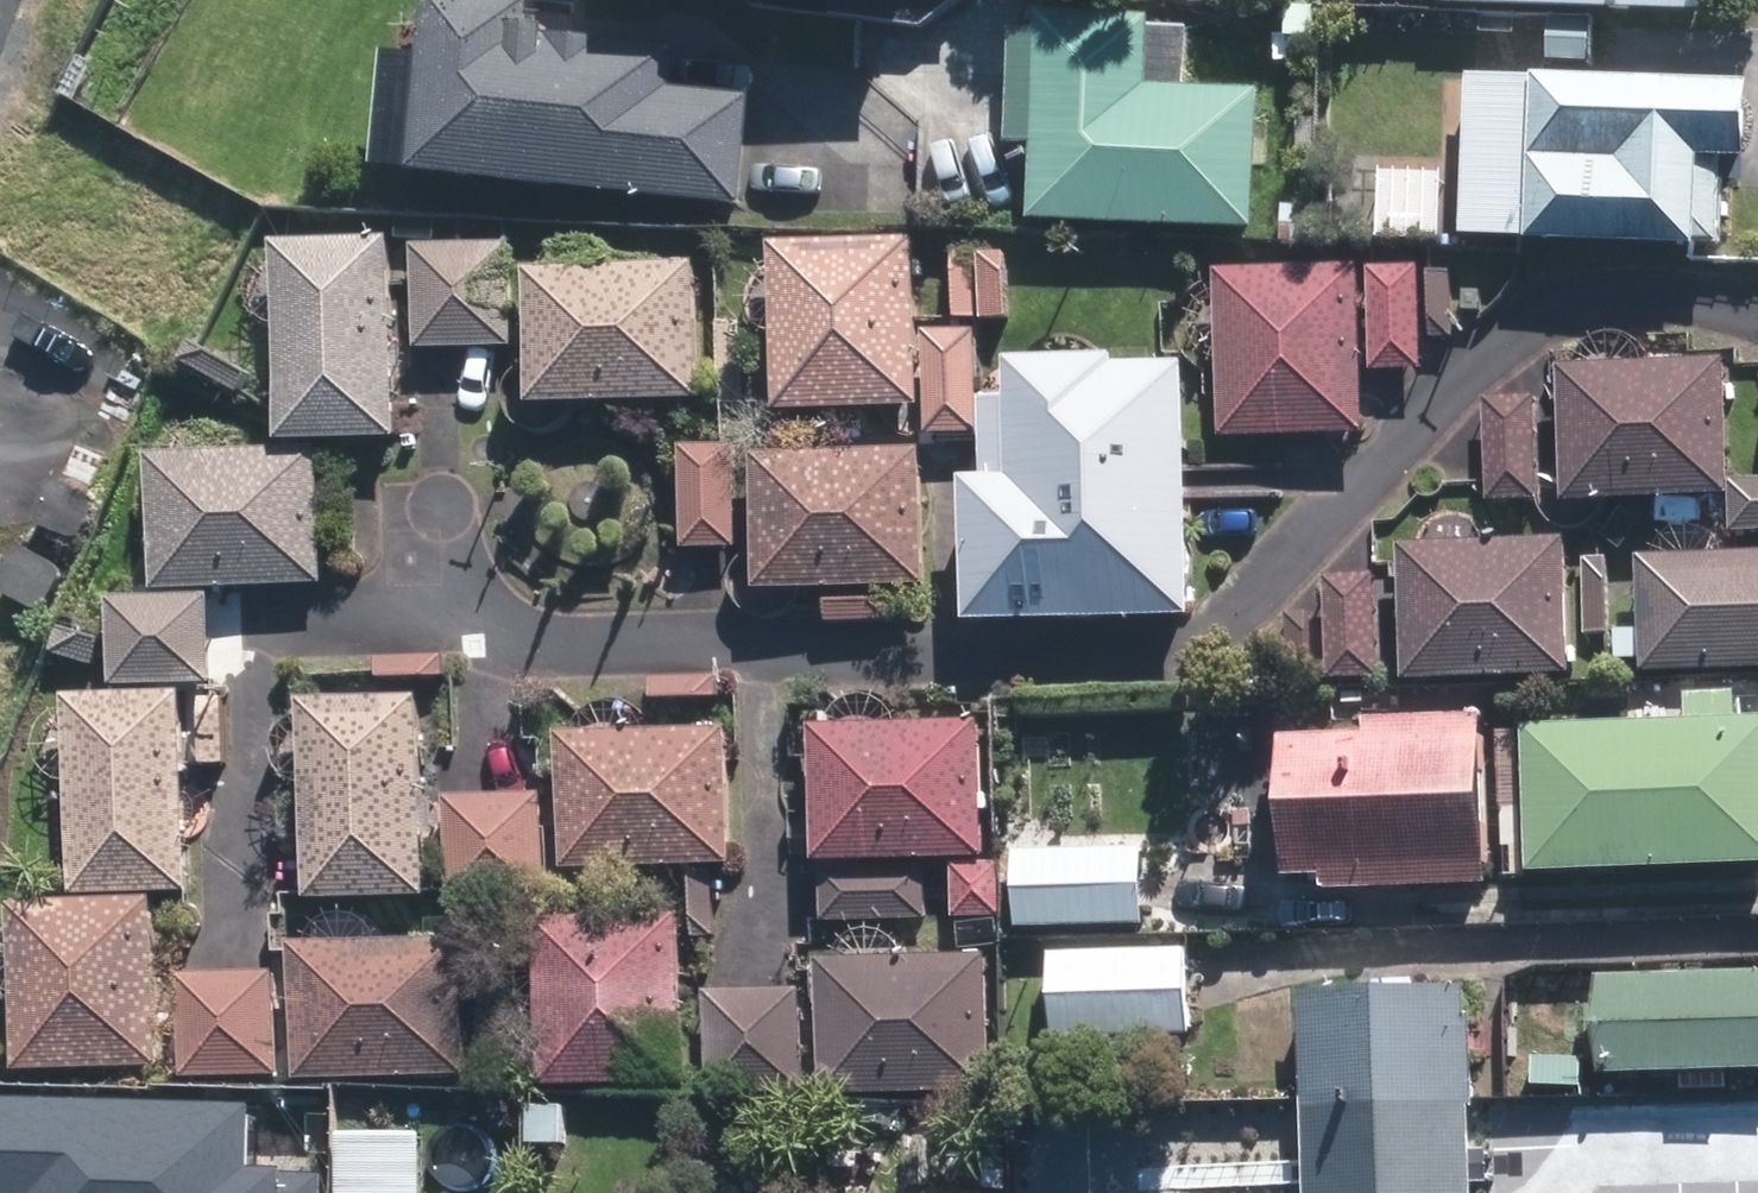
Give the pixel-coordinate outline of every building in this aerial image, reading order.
[(523,7),(416,0),(405,186),(739,206),(745,101),(666,96),(668,56),(604,52),(604,48),(550,45),(545,45),(538,44),(539,37),(521,36),(523,7)] [(956,5),(956,0),(681,0),(681,2),(895,9),(895,3),(956,5)] [(1433,12),(1699,24),(1700,0),(1433,0),(1433,12)] [(1029,152),(1026,230),(1247,238),(1252,99),(1180,97),(1182,35),(1141,34),(1141,26),(1034,23),(1034,42),(1006,41),(1002,151),(1029,152)] [(1735,177),(1740,97),(1464,81),(1454,248),(1688,262),(1688,253),(1716,255),(1720,176),(1735,177)] [(383,245),(266,248),(272,450),(389,447),(383,245)] [(504,246),(408,246),(408,351),(504,351),(504,246)] [(908,246),(762,249),(766,415),(912,412),(908,246)] [(687,268),(520,274),(526,411),(692,404),(687,268)] [(1354,270),(1210,275),(1216,444),(1360,439),(1354,270)] [(1413,270),(1363,273),(1369,375),(1419,372),(1413,270)] [(971,335),(919,337),(923,438),(975,436),(971,335)] [(958,631),(1185,625),(1183,541),(1190,541),(1187,439),(1179,440),(1178,373),(1109,375),(1108,367),(999,369),(1000,405),(976,406),(978,490),(955,491),(958,631)] [(1725,502),(1722,367),(1554,372),(1557,506),(1725,502)] [(1534,503),(1532,403),(1482,404),(1484,504),(1534,503)] [(731,449),(676,451),(679,550),(734,549),(731,449)] [(918,453),(743,457),(747,595),(921,591),(918,453)] [(152,595),(322,589),(318,454),(147,460),(152,595)] [(1732,485),(1734,535),(1757,534),(1757,484),(1732,485)] [(1563,677),(1557,544),(1396,551),(1402,684),(1563,677)] [(1631,563),(1635,677),(1757,673),(1757,559),(1631,563)] [(1378,677),(1371,579),(1320,583),(1327,681),(1378,677)] [(206,600),(109,603),(112,694),(208,691),(206,600)] [(819,602),(820,627),(892,624),(891,600),(819,602)] [(440,659),(374,659),(374,683),(440,683),(440,659)] [(715,678),(647,677),(647,705),(715,705),(715,678)] [(1681,729),(1520,735),(1526,879),(1757,870),(1757,726),(1734,727),(1733,697),(1680,699),(1681,729)] [(64,902),(185,898),(179,698),(58,702),(64,902)] [(414,704),(294,709),(301,910),(422,905),(414,704)] [(1314,899),(1484,893),(1479,724),(1359,728),(1359,742),(1269,745),(1273,885),(1314,884),(1314,899)] [(973,731),(803,732),(803,862),(974,861),(973,731)] [(721,737),(551,739),(552,873),(723,871),(721,737)] [(539,794),(439,798),(443,904),(543,901),(539,794)] [(1140,929),(1136,851),(1008,857),(1012,935),(1140,929)] [(810,872),(811,924),(925,924),(925,872),(810,872)] [(2,907),(7,1076),(153,1072),(149,903),(2,907)] [(673,917),(527,924),(534,1092),(681,1085),(673,917)] [(457,942),(287,947),(291,1085),(461,1079),(457,942)] [(1185,955),(1044,962),(1048,1047),(1190,1040),(1185,955)] [(985,1096),(981,960),(810,965),(814,1101),(985,1096)] [(272,976),(173,978),(175,1082),(274,1080),(272,976)] [(1590,983),(1592,1082),(1757,1077),(1757,978),(1590,983)] [(793,991),(701,996),(706,1098),(799,1093),(793,991)] [(1295,1003),(1304,1192),(1469,1192),(1459,996),(1295,1003)] [(1535,1095),(1583,1094),(1582,1053),(1534,1054),(1535,1095)] [(0,1091),(0,1192),(237,1192),(237,1162),(210,1162),(209,1090),(0,1091)] [(1607,1160),(1605,1108),(1511,1112),(1513,1163),(1607,1160)] [(556,1151),(556,1114),(526,1114),(525,1150),(556,1151)] [(352,1134),(352,1192),(452,1192),(453,1135),(352,1134)]
